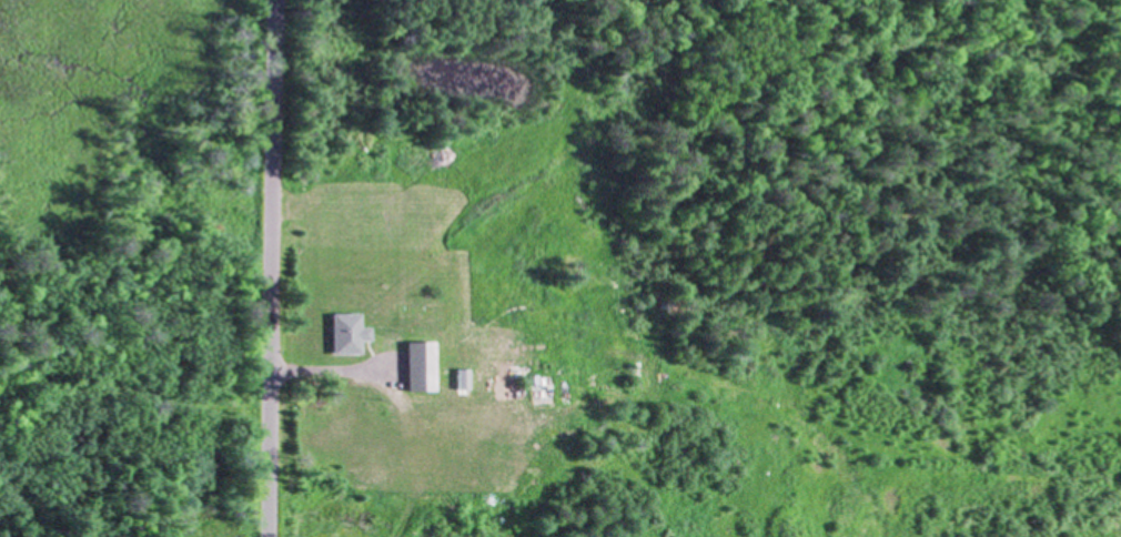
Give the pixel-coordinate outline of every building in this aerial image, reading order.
[(356,324),(365,323),(365,352),(332,353),(332,313),(356,313),(356,324)] [(433,387),(407,387),(405,343),(432,342),(433,387)]
